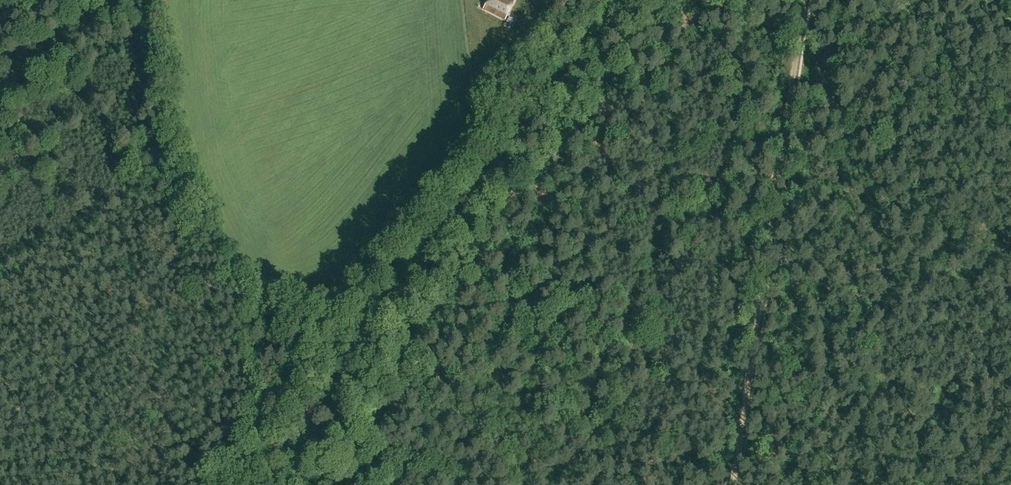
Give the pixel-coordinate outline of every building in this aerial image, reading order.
[(484,8),(506,19),(515,0),(488,0),(484,8)]
